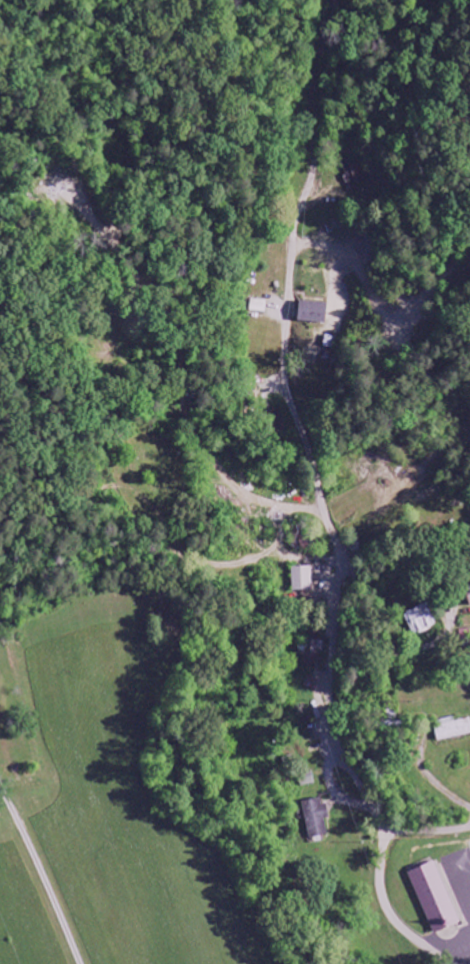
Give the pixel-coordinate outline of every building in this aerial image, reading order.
[(328,323),(329,304),(301,303),(301,323),(328,323)] [(293,568),(294,593),(314,592),(313,568),(293,568)] [(413,636),(437,627),(429,605),(404,613),(413,636)] [(322,653),(322,640),(304,640),(304,669),(318,668),(318,654),(322,653)] [(455,723),(454,719),(434,724),(438,743),(469,735),(469,719),(455,723)] [(316,785),(314,772),(300,774),(302,787),(316,785)] [(302,804),(311,841),(330,836),(326,821),(330,820),(324,799),(302,804)] [(410,871),(433,934),(461,924),(437,861),(410,871)]
